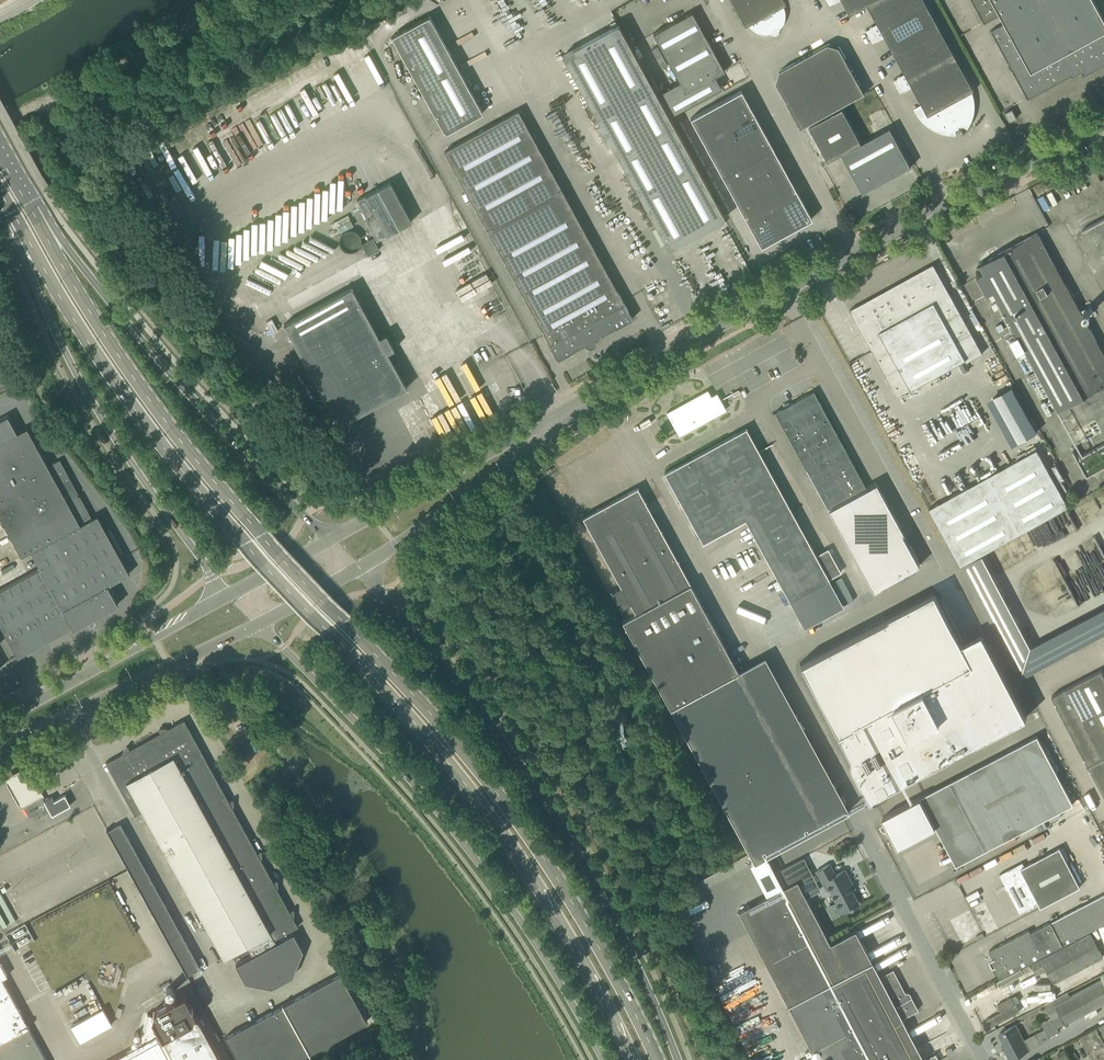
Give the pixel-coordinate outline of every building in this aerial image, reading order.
[(735,6),(745,25),(748,24),(752,29),(758,32),(764,34),(771,33),(772,35),(774,34),(773,32),(777,30),(778,31),(779,30),(779,29),(783,23),(785,17),(785,11),(783,5),(786,3),(784,0),(746,0),(735,6)] [(851,14),(868,5),(877,0),(843,0),(851,14)] [(869,37),(928,4),(926,0),(877,0),(868,5),(878,23),(872,26),(870,27),(871,28),(867,30),(870,36),(869,36),(869,37)] [(1000,14),(1005,23),(994,29),(1029,98),(1082,72),(1084,76),(1103,66),(1103,19),(1094,0),(973,0),(985,22),(1000,14)] [(885,36),(895,55),(942,29),(928,4),(869,37),(870,36),(873,42),(877,40),(878,41),(880,40),(880,39),(885,36)] [(654,33),(680,81),(686,91),(715,76),(725,70),(692,12),(654,33)] [(392,36),(418,84),(445,133),(483,112),(430,15),(392,36)] [(724,218),(667,117),(655,96),(657,95),(617,25),(563,56),(601,123),(596,125),(607,144),(611,142),(671,248),(724,218)] [(896,86),(896,87),(955,54),(942,29),(895,55),(905,73),(900,76),(898,77),(898,78),(894,80),(897,86),(896,86)] [(804,57),(814,75),(846,57),(840,47),(829,43),(804,57)] [(913,86),(918,95),(936,84),(941,93),(968,78),(955,54),(896,87),(897,87),(898,86),(901,92),(905,90),(905,91),(907,90),(907,89),(913,86)] [(777,82),(782,93),(814,75),(804,57),(780,71),(777,82)] [(814,75),(824,92),(856,75),(846,57),(814,75)] [(792,110),(824,92),(814,75),(782,93),(792,110)] [(865,93),(856,75),(824,92),(834,110),(865,93)] [(655,96),(667,117),(721,87),(715,76),(686,91),(680,81),(657,95),(655,96)] [(968,78),(941,93),(960,128),(964,126),(968,128),(972,121),(974,114),(975,106),(975,98),(973,91),(975,90),(968,78)] [(956,130),(960,128),(941,93),(936,84),(918,95),(922,103),(914,108),(920,117),(927,124),(933,129),(941,132),(948,134),(956,134),(956,130)] [(741,90),(716,104),(723,116),(748,102),(741,90)] [(834,110),(824,92),(792,110),(802,128),(834,110)] [(866,95),(844,108),(863,142),(890,127),(879,107),(874,110),(866,95)] [(754,113),(748,102),(723,116),(729,127),(754,113)] [(697,130),(723,116),(716,104),(691,118),(697,130)] [(844,108),(810,126),(829,161),(845,152),(863,142),(844,108)] [(1010,121),(1017,117),(1012,109),(1006,112),(1010,121)] [(596,341),(596,338),(633,318),(624,302),(623,301),(518,110),(445,151),(550,343),(549,343),(558,359),(585,344),(587,346),(590,347),(593,346),(595,344),(596,341)] [(761,125),(754,113),(729,127),(735,139),(761,125)] [(729,127),(723,116),(697,130),(703,141),(729,127)] [(767,136),(761,125),(735,139),(742,150),(767,136)] [(735,139),(729,127),(703,141),(710,153),(735,139)] [(863,142),(845,152),(843,154),(863,192),(912,166),(890,127),(863,142)] [(773,148),(767,136),(742,150),(748,162),(773,148)] [(742,150),(735,139),(710,153),(716,164),(742,150)] [(754,173),(780,159),(773,148),(748,162),(754,173)] [(748,162),(742,150),(716,164),(722,176),(748,162)] [(786,171),(780,159),(754,173),(761,185),(786,171)] [(754,173),(748,162),(722,176),(729,187),(754,173)] [(767,196),(792,182),(786,171),(761,185),(767,196)] [(761,185),(754,173),(729,187),(735,199),(761,185)] [(367,219),(366,219),(377,240),(412,221),(390,181),(357,199),(367,219)] [(799,194),(792,182),(767,196),(773,208),(782,203),(799,194)] [(767,196),(761,185),(735,199),(741,210),(767,196)] [(799,194),(782,203),(795,228),(812,218),(799,194)] [(773,208),(767,196),(741,210),(748,222),(765,212),(773,208)] [(782,203),(773,208),(765,212),(778,237),(795,228),(782,203)] [(761,246),(778,237),(765,212),(748,222),(761,246)] [(995,291),(1007,313),(1002,315),(1013,334),(1017,332),(1059,409),(1103,385),(1103,354),(1038,233),(980,264),(984,272),(977,277),(987,295),(995,291)] [(898,396),(911,389),(966,358),(967,361),(983,353),(934,265),(865,303),(864,302),(850,309),(872,350),(898,396)] [(352,287),(284,324),(339,424),(407,387),(388,352),(394,348),(386,333),(379,336),(352,287)] [(1034,432),(1011,385),(986,398),(1009,444),(1034,432)] [(726,409),(721,400),(717,393),(711,396),(708,389),(667,412),(679,435),(726,409)] [(785,406),(775,412),(828,509),(866,488),(814,391),(790,403),(789,401),(788,402),(788,403),(784,405),(785,406)] [(307,426),(316,421),(306,403),(301,405),(306,414),(302,416),(307,426)] [(90,622),(91,624),(94,623),(95,622),(95,619),(94,617),(118,604),(108,585),(130,573),(119,554),(123,552),(111,529),(106,531),(97,515),(92,518),(60,459),(48,465),(27,427),(17,432),(8,415),(0,419),(0,517),(21,556),(30,551),(40,568),(0,590),(0,624),(18,656),(72,627),(73,629),(88,620),(90,622)] [(664,472),(703,542),(745,519),(789,600),(841,572),(828,549),(816,555),(746,427),(664,472)] [(1085,475),(1103,467),(1103,444),(1076,455),(1085,475)] [(1037,449),(929,508),(961,566),(1069,506),(1037,449)] [(293,462),(297,466),(303,461),(298,456),(293,462)] [(670,707),(754,862),(849,811),(765,657),(738,671),(637,487),(582,517),(621,586),(611,592),(621,608),(627,605),(632,615),(622,621),(670,707)] [(1103,635),(1103,608),(1031,647),(982,555),(961,567),(1021,679),(1103,635)] [(837,733),(871,799),(872,799),(873,800),(875,799),(874,798),(1028,716),(983,631),(962,642),(973,662),(837,733)] [(1052,696),(1103,796),(1103,677),(1101,670),(1052,696)] [(602,712),(603,721),(624,720),(623,711),(602,712)] [(159,840),(229,801),(184,719),(168,728),(160,728),(160,731),(161,732),(130,749),(129,748),(126,746),(122,753),(106,762),(135,815),(143,811),(159,840)] [(1037,735),(950,781),(921,797),(957,864),(1073,803),(1037,735)] [(9,779),(22,803),(46,790),(33,766),(9,779)] [(30,816),(47,807),(52,815),(70,805),(65,795),(74,790),(68,778),(46,790),(22,803),(30,816)] [(231,801),(229,801),(159,840),(183,884),(253,845),(233,808),(233,801),(231,801)] [(106,829),(118,850),(131,842),(123,827),(120,823),(117,825),(116,825),(107,830),(107,829),(106,829)] [(137,852),(131,842),(118,850),(123,859),(137,852)] [(256,891),(274,882),(261,860),(262,852),(259,852),(257,853),(253,845),(183,884),(207,928),(245,907),(238,895),(254,887),(256,891)] [(999,874),(1000,876),(1020,913),(1039,903),(1041,907),(1080,886),(1059,847),(1025,865),(1023,862),(999,874)] [(142,862),(137,852),(123,859),(129,869),(142,862)] [(153,881),(142,862),(129,869),(139,888),(153,881)] [(835,875),(829,864),(817,871),(823,882),(825,880),(842,912),(859,903),(849,885),(852,884),(845,870),(835,875)] [(811,873),(797,880),(806,897),(820,890),(816,883),(811,873)] [(924,1059),(902,1018),(918,1009),(909,993),(908,992),(907,992),(905,993),(893,969),(880,976),(855,929),(830,942),(806,897),(797,880),(739,911),(811,1049),(817,1046),(824,1059),(939,1059),(935,1053),(924,1059)] [(163,900),(153,881),(139,888),(150,907),(163,900)] [(266,924),(290,911),(278,889),(278,881),(275,881),(274,882),(256,891),(254,887),(238,895),(245,907),(207,928),(224,957),(246,945),(270,932),(266,924)] [(1103,925),(1103,895),(1031,934),(1029,930),(989,950),(994,958),(992,959),(996,966),(994,967),(1000,978),(1103,925)] [(174,919),(163,900),(150,907),(160,926),(174,919)] [(270,932),(246,945),(252,955),(265,948),(276,942),(275,939),(298,926),(294,918),(294,910),(291,910),(290,911),(266,924),(270,932)] [(160,926),(171,946),(184,938),(174,919),(160,926)] [(265,948),(283,981),(293,976),(303,950),(293,933),(276,942),(265,948)] [(1047,968),(1055,983),(1103,957),(1091,933),(1033,964),(1038,973),(1047,968)] [(190,948),(184,938),(171,946),(176,955),(190,948)] [(195,957),(190,948),(176,955),(181,965),(195,957)] [(265,948),(252,955),(236,964),(245,982),(272,987),(283,981),(265,948)] [(200,967),(195,957),(181,965),(188,976),(187,975),(200,967)] [(28,1028),(29,1027),(29,1026),(28,1027),(2,979),(7,976),(0,962),(0,1059),(46,1059),(28,1028)] [(341,973),(321,984),(348,1032),(367,1021),(341,973)] [(1044,1029),(1048,1036),(1059,1030),(1057,1027),(1064,1023),(1103,1002),(1103,973),(1101,975),(1103,978),(1070,996),(1068,991),(1053,999),(1044,1004),(1051,1017),(1047,1020),(1050,1026),(1044,1029)] [(321,984),(302,994),(329,1042),(348,1032),(321,984)] [(1058,988),(1046,993),(1048,998),(1060,993),(1058,988)] [(199,1019),(193,1018),(195,1012),(184,993),(154,1010),(152,1015),(147,1013),(138,1045),(110,1059),(221,1059),(199,1019)] [(283,1005),(282,1004),(310,1054),(310,1053),(329,1042),(302,994),(283,1005)] [(1020,1001),(1017,995),(996,1005),(1000,1012),(987,1019),(991,1026),(1020,1011),(1016,1003),(1020,1001)] [(288,1059),(296,1059),(309,1053),(310,1054),(282,1004),(283,1005),(264,1015),(288,1059)] [(103,1008),(69,1024),(77,1042),(111,1026),(103,1008)] [(264,1015),(245,1026),(263,1059),(288,1059),(264,1015)] [(925,1022),(909,1028),(911,1033),(927,1028),(925,1022)] [(1079,1035),(1084,1046),(1086,1045),(1094,1059),(1097,1059),(1103,1056),(1103,1022),(1079,1035)] [(1010,1059),(1029,1049),(1016,1024),(999,1033),(1006,1047),(1004,1048),(1010,1059)] [(245,1026),(225,1036),(238,1059),(263,1059),(245,1026)] [(1044,1029),(1035,1034),(1039,1043),(1049,1038),(1048,1036),(1044,1029)]
